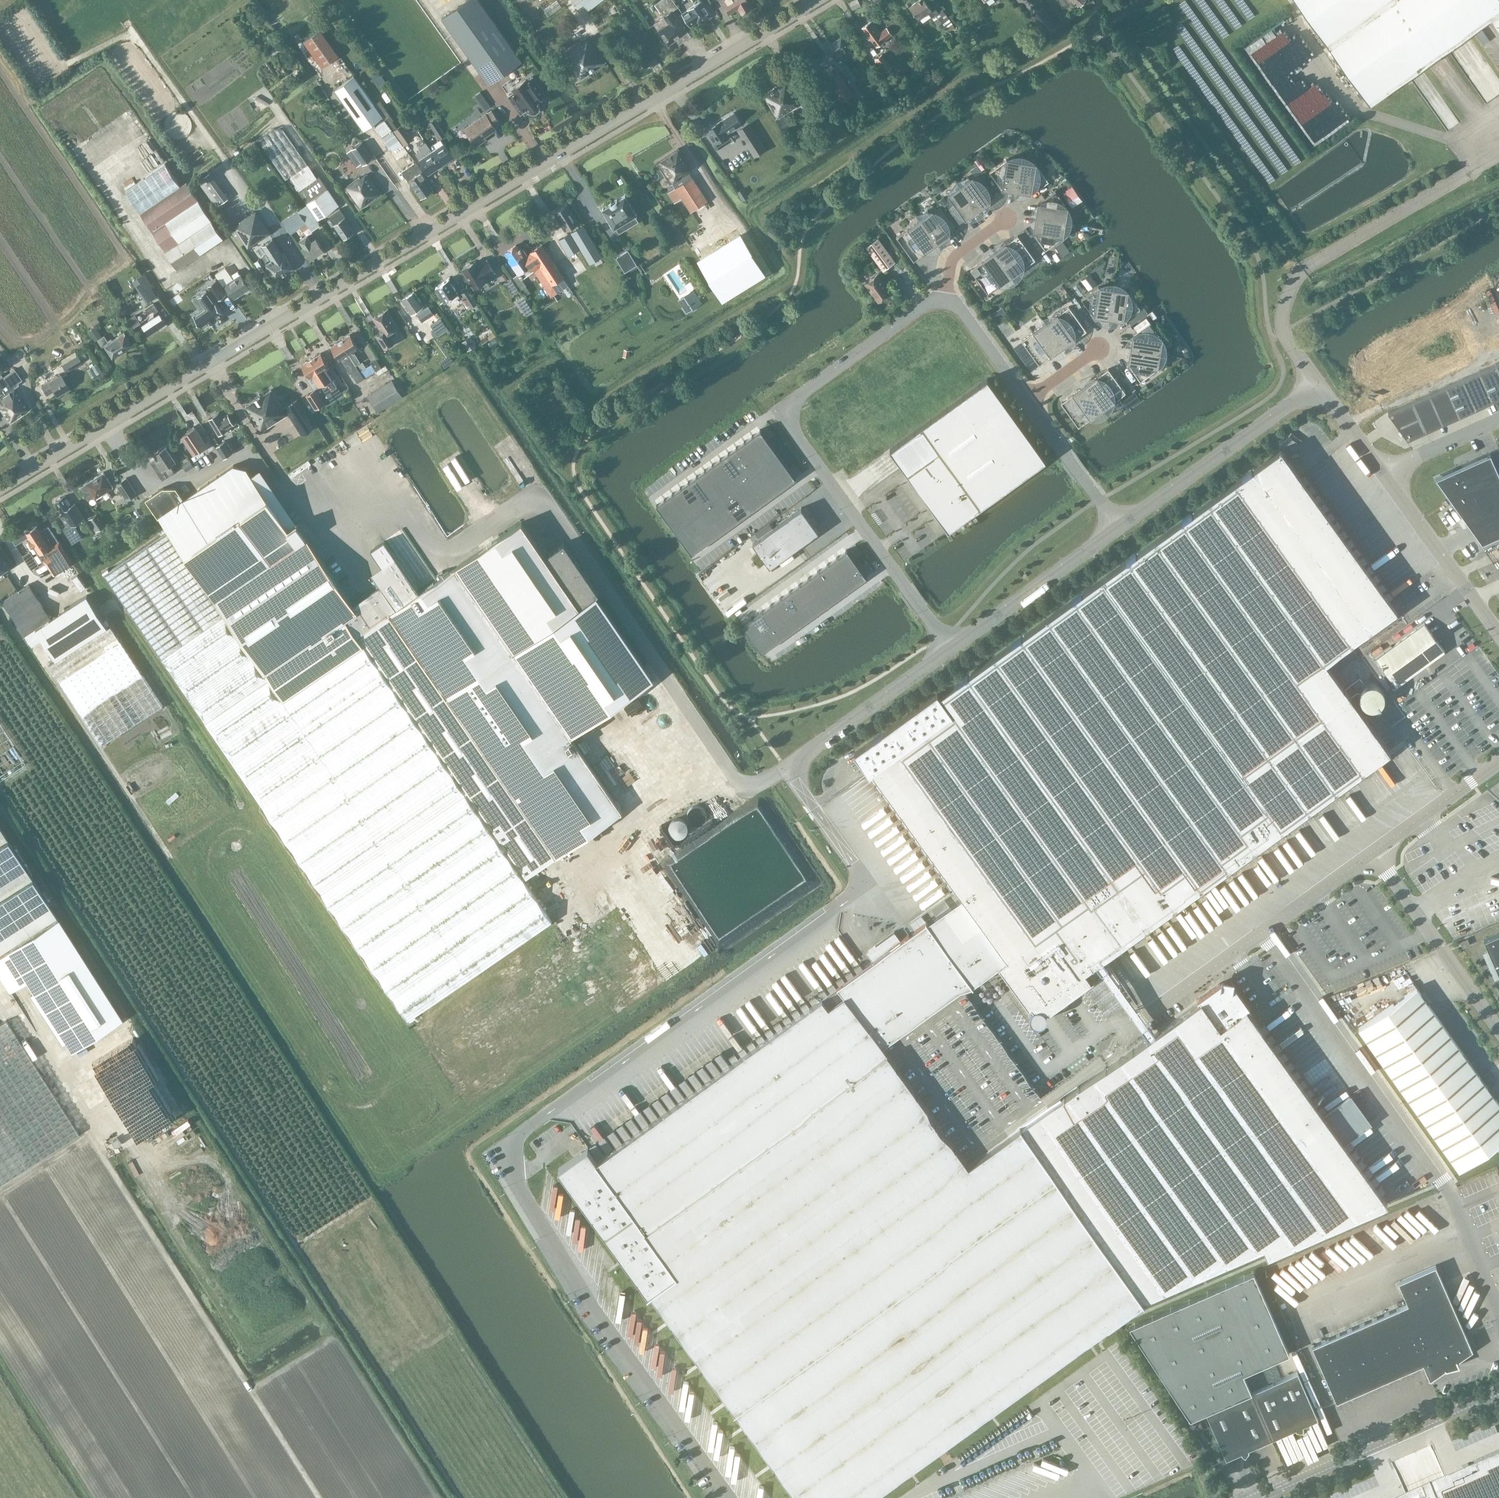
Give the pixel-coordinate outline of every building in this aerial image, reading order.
[(544,9),(549,15),(562,6),(557,0),(544,9)] [(660,11),(664,17),(654,24),(669,45),(677,39),(680,43),(690,36),(677,17),(673,10),(678,7),(673,0),(660,0),(655,4),(660,11)] [(729,11),(730,13),(738,8),(742,13),(752,7),(747,0),(722,0),(729,11)] [(852,7),(853,10),(860,5),(857,0),(852,0),(848,2),(852,7)] [(913,11),(914,13),(913,13),(916,17),(917,17),(918,19),(929,12),(932,17),(939,12),(934,5),(931,7),(926,0),(919,0),(910,7),(913,11)] [(1370,105),(1490,19),(1498,30),(1498,0),(1295,0),(1370,105)] [(702,1),(686,11),(683,13),(691,26),(696,23),(697,25),(712,16),(702,1)] [(522,60),(487,12),(454,35),(489,84),(522,60)] [(948,31),(954,27),(948,18),(948,19),(943,12),(938,15),(942,22),(948,31)] [(887,28),(879,34),(870,22),(863,27),(877,46),(884,41),(884,42),(892,36),(887,28)] [(322,67),(339,55),(320,29),(304,41),(322,67)] [(844,56),(852,50),(842,36),(826,47),(839,65),(844,61),(843,60),(846,58),(844,56)] [(1261,62),(1280,89),(1321,62),(1304,37),(1295,43),(1291,37),(1276,47),(1276,46),(1262,56),(1265,60),(1261,62)] [(579,79),(605,61),(589,38),(582,43),(580,41),(562,54),(579,79)] [(892,67),(889,64),(882,54),(872,62),(876,67),(879,65),(885,72),(892,67)] [(843,103),(855,95),(839,72),(827,80),(843,103)] [(354,76),(334,89),(363,130),(371,125),(383,116),(374,104),(354,76)] [(515,92),(509,96),(521,113),(526,109),(528,111),(529,110),(530,112),(534,113),(538,111),(539,107),(537,105),(541,102),(540,100),(546,96),(532,77),(527,81),(525,80),(512,89),(515,92)] [(785,113),(797,106),(793,99),(797,96),(787,81),(764,95),(777,118),(775,119),(782,130),(792,125),(785,113)] [(380,100),(374,104),(383,116),(384,118),(385,119),(391,115),(380,100)] [(495,127),(500,123),(491,111),(486,114),(465,128),(476,145),(484,140),(482,138),(496,128),(495,127)] [(735,112),(706,131),(715,144),(731,134),(730,132),(742,124),(735,112)] [(429,123),(439,139),(445,135),(435,119),(429,123)] [(397,165),(410,156),(385,120),(372,129),(397,165)] [(413,139),(402,124),(394,131),(404,145),(413,139)] [(765,150),(757,136),(749,124),(738,130),(754,156),(765,150)] [(285,179),(290,176),(307,165),(283,129),(275,127),(258,139),(285,179)] [(76,133),(65,140),(69,146),(79,139),(76,133)] [(429,147),(423,139),(417,142),(417,144),(421,150),(416,154),(429,173),(441,164),(429,147)] [(362,142),(352,149),(363,164),(373,157),(362,142)] [(434,144),(429,147),(441,164),(453,156),(444,143),(436,148),(434,144)] [(690,212),(708,201),(690,172),(691,171),(687,166),(688,165),(678,149),(670,154),(669,153),(664,156),(665,157),(656,163),(671,185),(672,185),(690,212)] [(735,151),(725,152),(726,164),(737,163),(735,151)] [(1002,189),(1017,191),(1021,161),(1007,159),(989,171),(1002,189)] [(1021,161),(1017,191),(1031,194),(1048,181),(1036,164),(1021,161)] [(421,198),(433,189),(421,173),(423,171),(416,162),(402,171),(421,198)] [(298,191),(307,204),(318,220),(339,205),(319,176),(317,178),(308,164),(307,165),(290,176),(299,190),(298,191)] [(140,213),(181,186),(165,165),(126,191),(140,213)] [(217,206),(226,199),(207,173),(198,180),(217,206)] [(361,208),(381,193),(367,174),(360,178),(359,177),(346,187),(361,208)] [(960,186),(978,210),(990,202),(972,177),(960,186)] [(186,182),(181,186),(140,213),(178,269),(201,253),(224,238),(186,182)] [(966,219),(978,210),(960,186),(948,195),(955,204),(949,208),(955,216),(960,222),(965,218),(966,219)] [(395,218),(417,217),(416,203),(411,204),(411,195),(396,196),(396,187),(388,187),(388,191),(385,191),(385,199),(394,198),(395,218)] [(1038,203),(1036,218),(1065,222),(1068,208),(1055,190),(1038,203)] [(625,195),(602,208),(614,228),(636,214),(625,195)] [(307,204),(282,221),(291,233),(306,223),(312,230),(321,224),(318,220),(307,204)] [(566,231),(579,224),(568,205),(555,213),(566,231)] [(920,219),(938,244),(957,230),(940,207),(933,212),(932,211),(920,219)] [(334,224),(343,239),(354,231),(345,218),(346,217),(340,208),(329,216),(334,224)] [(240,221),(240,222),(234,226),(248,248),(270,233),(256,211),(240,221)] [(1065,222),(1036,218),(1033,232),(1046,249),(1063,237),(1065,222)] [(914,261),(938,244),(920,219),(896,237),(914,261)] [(590,263),(602,256),(583,225),(560,240),(569,255),(581,248),(590,263)] [(747,234),(704,260),(726,292),(768,266),(747,234)] [(311,259),(324,249),(316,238),(311,241),(307,235),(300,240),(304,246),(303,247),(311,259)] [(994,252),(1012,276),(1035,259),(1018,235),(994,252)] [(883,270),(886,268),(895,261),(878,237),(866,246),(883,270)] [(276,279),(294,268),(283,252),(282,253),(272,239),(262,245),(272,260),(266,264),(276,279)] [(515,245),(504,253),(510,260),(508,261),(516,273),(518,271),(520,275),(514,279),(522,290),(526,286),(521,279),(540,267),(552,285),(564,276),(548,252),(533,261),(533,260),(531,259),(529,259),(527,259),(525,260),(515,245)] [(628,250),(617,257),(625,271),(636,264),(628,250)] [(988,294),(1012,276),(994,252),(971,269),(988,294)] [(487,280),(485,278),(494,272),(487,260),(478,266),(475,262),(472,264),(470,263),(466,265),(465,268),(462,270),(474,288),(487,280)] [(240,274),(225,284),(234,298),(249,288),(245,280),(244,278),(243,279),(240,274)] [(865,283),(878,301),(891,292),(877,274),(865,283)] [(206,290),(198,296),(205,306),(193,315),(201,327),(209,322),(210,323),(216,320),(215,318),(223,312),(215,301),(217,299),(218,299),(218,300),(226,294),(216,279),(208,285),(212,290),(208,293),(206,290)] [(455,303),(461,300),(457,293),(458,293),(449,279),(436,287),(445,301),(451,297),(455,303)] [(512,296),(519,291),(512,279),(505,284),(512,296)] [(146,302),(157,295),(150,285),(140,292),(146,302)] [(1109,319),(1113,289),(1099,287),(1081,299),(1094,316),(1109,319)] [(466,288),(460,292),(471,309),(477,305),(466,288)] [(1128,291),(1113,289),(1109,319),(1123,321),(1141,309),(1128,291)] [(430,342),(446,331),(427,303),(424,305),(415,292),(402,301),(411,314),(415,311),(424,326),(420,328),(430,342)] [(699,294),(685,302),(688,306),(701,298),(699,294)] [(162,327),(167,324),(154,303),(145,308),(150,316),(141,322),(149,334),(161,326),(162,327)] [(1069,306),(1046,323),(1063,347),(1087,330),(1069,306)] [(377,336),(385,349),(395,342),(389,333),(398,327),(387,310),(374,319),(383,333),(377,336)] [(1133,334),(1130,349),(1160,354),(1162,339),(1150,322),(1133,334)] [(1063,347),(1046,323),(1022,340),(1039,365),(1063,347)] [(103,336),(96,326),(88,331),(95,341),(97,340),(102,347),(104,345),(105,347),(112,358),(133,345),(124,332),(112,340),(111,338),(108,341),(104,335),(103,336)] [(341,341),(356,364),(361,361),(355,352),(354,353),(352,351),(359,347),(351,334),(341,341)] [(365,378),(357,366),(356,364),(341,341),(331,347),(339,359),(340,358),(350,374),(351,373),(357,383),(359,381),(365,378)] [(1160,354),(1130,349),(1128,364),(1140,381),(1158,369),(1160,354)] [(321,353),(312,359),(326,382),(331,390),(337,386),(326,368),(329,365),(321,353)] [(66,372),(81,362),(77,356),(62,365),(66,372)] [(357,366),(365,378),(382,367),(376,358),(371,362),(372,364),(366,367),(363,362),(357,366)] [(326,382),(312,359),(302,365),(310,378),(314,375),(320,386),(316,388),(325,403),(327,405),(336,399),(331,390),(326,382)] [(1479,371),(1493,401),(1498,398),(1498,370),(1496,363),(1479,371)] [(1108,368),(1085,385),(1102,410),(1126,393),(1108,368)] [(0,375),(0,386),(6,395),(20,415),(31,408),(16,386),(19,384),(17,382),(21,380),(14,369),(2,377),(0,375)] [(1479,371),(1463,378),(1476,408),(1493,401),(1479,371)] [(57,395),(69,388),(60,374),(48,381),(41,385),(47,394),(54,390),(57,395)] [(902,465),(949,530),(1046,459),(987,378),(890,449),(902,465)] [(1463,378),(1446,386),(1459,416),(1476,408),(1463,378)] [(392,380),(368,395),(378,411),(402,396),(392,380)] [(1102,410),(1085,385),(1061,403),(1078,427),(1102,410)] [(1,405),(0,406),(0,409),(6,417),(10,423),(20,415),(6,395),(0,386),(0,404),(1,405)] [(1446,386),(1429,393),(1443,423),(1459,416),(1446,386)] [(316,388),(307,394),(316,409),(325,403),(316,388)] [(283,409),(271,389),(260,396),(260,395),(255,398),(255,399),(245,406),(261,429),(286,413),(287,412),(302,434),(314,426),(297,399),(284,407),(285,408),(283,409)] [(1426,431),(1443,423),(1429,393),(1413,401),(1420,416),(1426,431)] [(1388,412),(1398,426),(1420,416),(1413,401),(1388,412)] [(218,434),(234,424),(228,414),(222,417),(219,412),(209,418),(218,434)] [(1407,439),(1426,431),(1420,416),(1398,426),(1407,439)] [(207,453),(216,447),(208,435),(204,437),(196,426),(182,436),(194,454),(203,447),(207,453)] [(761,429),(656,504),(692,554),(796,478),(761,429)] [(271,453),(282,446),(273,430),(262,436),(271,453)] [(225,457),(233,452),(225,440),(217,446),(225,457)] [(166,446),(165,447),(164,446),(159,449),(160,450),(155,454),(158,458),(151,462),(163,479),(175,471),(170,465),(176,461),(166,446)] [(558,1169),(648,1293),(650,1291),(799,1497),(866,1497),(1143,1299),(1144,1300),(1182,1281),(1255,1249),(1263,1246),(1265,1250),(1267,1255),(1387,1203),(1384,1198),(1381,1193),(1386,1190),(1382,1184),(1377,1188),(1374,1185),(1380,1181),(1375,1175),(1370,1179),(1368,1176),(1370,1174),(1373,1172),(1369,1166),(1364,1170),(1361,1167),(1367,1163),(1362,1157),(1357,1161),(1355,1158),(1360,1154),(1356,1148),(1351,1152),(1349,1149),(1354,1145),(1350,1139),(1372,1123),(1351,1094),(1323,1113),(1260,1026),(1254,1018),(1249,1011),(1249,1010),(1247,1008),(1250,1006),(1234,984),(1234,980),(1230,979),(1222,978),(1221,982),(1199,998),(1200,1000),(1186,1011),(1155,1033),(1148,1038),(1049,1109),(1048,1108),(1042,1100),(1028,1080),(1009,1054),(978,1011),(964,991),(999,964),(1029,1005),(1031,1004),(1033,1007),(1032,1008),(1030,1010),(1030,1011),(1030,1013),(1030,1015),(1031,1017),(1032,1019),(1034,1021),(1036,1022),(1038,1022),(1040,1022),(1043,1021),(1044,1020),(1046,1018),(1047,1015),(1047,1013),(1046,1011),(1045,1009),(1048,1007),(1050,1009),(1091,979),(1085,970),(1095,963),(1102,958),(1390,750),(1380,736),(1325,662),(1397,610),(1390,600),(1300,476),(1294,467),(1281,449),(940,695),(937,691),(854,752),(868,771),(869,773),(873,771),(874,773),(878,778),(880,781),(884,787),(887,790),(891,796),(893,799),(897,805),(900,808),(904,814),(906,817),(910,822),(913,826),(916,831),(919,835),(923,840),(925,844),(929,849),(932,853),(936,858),(938,862),(942,867),(945,871),(949,876),(951,880),(955,885),(958,889),(961,894),(963,896),(912,932),(901,940),(895,932),(867,952),(873,961),(803,1011),(597,1159),(588,1147),(573,1158),(558,1169)] [(1436,478),(1482,543),(1498,535),(1498,474),(1490,454),(1436,478)] [(193,466),(191,463),(190,461),(183,465),(186,470),(193,466)] [(163,487),(147,498),(159,516),(160,516),(167,525),(160,529),(164,535),(168,531),(216,601),(307,538),(297,523),(289,528),(247,467),(234,465),(184,499),(176,487),(163,487)] [(107,491),(114,487),(104,472),(80,487),(89,500),(95,496),(96,498),(103,494),(104,495),(108,492),(107,491)] [(477,476),(471,479),(476,489),(482,485),(477,476)] [(126,478),(117,484),(127,500),(137,494),(126,478)] [(58,500),(56,502),(63,513),(61,515),(67,526),(63,529),(72,544),(80,539),(77,534),(79,532),(74,524),(84,518),(75,503),(71,506),(65,496),(62,498),(60,497),(58,499),(58,500)] [(801,506),(753,542),(770,567),(818,531),(801,506)] [(96,514),(88,520),(96,532),(105,526),(96,514)] [(350,612),(344,616),(365,646),(616,1013),(715,947),(570,737),(654,679),(644,665),(596,595),(598,593),(564,543),(545,556),(522,522),(449,571),(437,580),(436,580),(419,592),(416,587),(407,592),(411,598),(396,608),(393,610),(381,591),(351,613),(350,612)] [(37,525),(26,532),(30,539),(29,540),(38,554),(43,550),(48,557),(45,559),(53,573),(73,560),(60,540),(58,541),(49,526),(41,531),(37,525)] [(400,528),(380,540),(384,545),(379,548),(400,585),(425,570),(400,528)] [(110,569),(104,572),(264,808),(409,1019),(552,921),(523,879),(365,646),(284,701),(264,671),(216,601),(168,531),(164,535),(111,570),(110,569)] [(307,538),(216,601),(264,671),(344,616),(350,612),(355,609),(307,538)] [(868,576),(848,549),(743,624),(763,652),(868,576)] [(3,601),(20,589),(8,570),(0,575),(0,578),(0,579),(0,596),(3,601)] [(77,576),(72,579),(80,591),(85,587),(77,576)] [(29,584),(20,589),(3,601),(14,618),(41,601),(29,584)] [(51,618),(25,635),(32,646),(44,638),(57,659),(110,625),(89,594),(51,618)] [(51,618),(41,601),(14,618),(25,635),(51,618)] [(344,616),(264,671),(284,701),(365,646),(344,616)] [(1425,623),(1375,658),(1396,687),(1445,651),(1425,623)] [(57,659),(50,664),(103,745),(163,705),(110,624),(110,625),(57,659)] [(1368,674),(1368,672),(1367,668),(1366,665),(1365,663),(1363,662),(1361,661),(1357,660),(1354,660),(1351,661),(1348,663),(1346,665),(1345,667),(1344,670),(1344,672),(1345,676),(1346,677),(1347,680),(1349,681),(1351,683),(1353,683),(1355,684),(1358,684),(1360,683),(1362,682),(1364,681),(1366,679),(1367,677),(1368,674)] [(2,785),(29,768),(0,723),(0,782),(2,785)] [(616,764),(605,771),(619,793),(630,786),(616,764)] [(0,844),(0,976),(9,991),(26,980),(71,1050),(122,1018),(7,840),(0,844)] [(1254,855),(1270,877),(1276,873),(1261,851),(1254,855)] [(536,943),(545,939),(542,933),(534,937),(536,943)] [(1488,950),(1498,975),(1498,934),(1484,940),(1488,950)] [(1468,938),(1460,941),(1463,947),(1470,944),(1468,938)] [(1303,972),(1309,968),(1291,946),(1285,951),(1303,972)] [(1382,1011),(1359,1028),(1459,1170),(1495,1144),(1498,1149),(1498,1103),(1417,987),(1382,1011)] [(79,1135),(6,1021),(0,1025),(0,1186),(79,1135)] [(58,1055),(53,1059),(60,1068),(66,1064),(58,1055)] [(584,1263),(596,1283),(602,1280),(590,1260),(584,1263)] [(602,1264),(605,1268),(613,1264),(610,1260),(602,1264)] [(1312,1345),(1336,1401),(1337,1402),(1424,1364),(1431,1379),(1472,1349),(1465,1333),(1436,1264),(1398,1281),(1406,1299),(1396,1303),(1397,1308),(1312,1345)] [(1272,1438),(1252,1391),(1244,1373),(1289,1353),(1254,1271),(1130,1326),(1190,1418),(1206,1411),(1226,1458),(1242,1451),(1242,1453),(1245,1455),(1249,1450),(1248,1448),(1272,1438)] [(626,1327),(633,1324),(622,1300),(615,1304),(626,1327)] [(1298,1371),(1252,1391),(1272,1438),(1296,1428),(1297,1429),(1303,1430),(1304,1426),(1303,1424),(1318,1418),(1311,1401),(1298,1371)] [(675,1377),(669,1381),(685,1403),(691,1399),(675,1377)] [(704,1417),(698,1421),(711,1441),(718,1437),(704,1417)] [(1417,1497),(1498,1497),(1498,1462),(1417,1497)]
